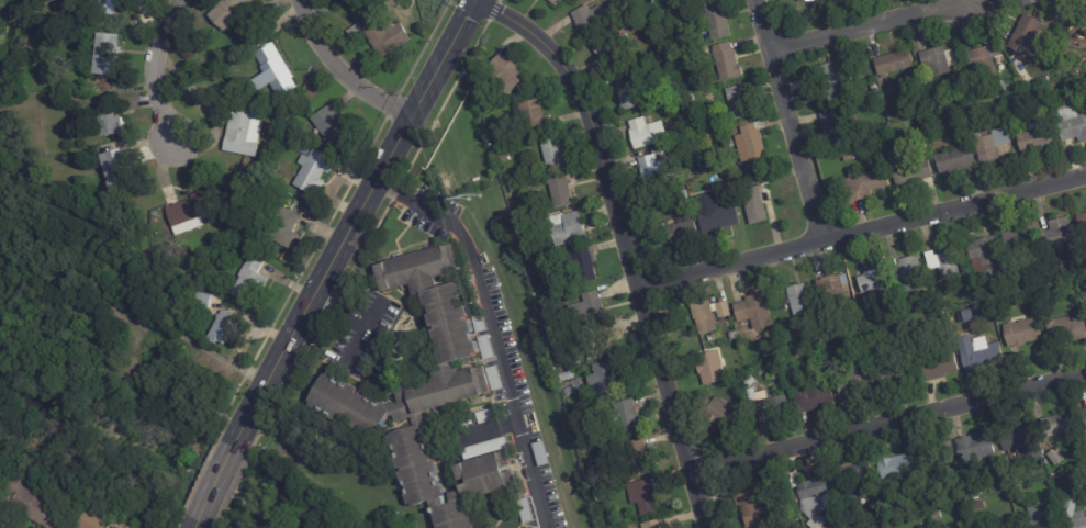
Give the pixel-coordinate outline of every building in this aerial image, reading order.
[(88,11),(89,0),(120,0),(117,14),(88,11)] [(220,1),(221,0),(256,0),(227,30),(211,14),(222,3),(220,1)] [(556,9),(543,0),(562,0),(556,9)] [(721,8),(721,9),(724,8),(726,18),(724,18),(727,38),(708,42),(702,3),(720,0),(721,8)] [(377,48),(369,37),(357,45),(348,33),(362,23),(356,11),(379,2),(383,11),(379,13),(388,25),(400,18),(415,41),(387,59),(381,50),(379,52),(377,48)] [(573,22),(570,13),(585,7),(587,11),(600,7),(607,24),(587,33),(589,35),(584,36),(583,35),(580,37),(573,22)] [(1008,45),(1018,27),(1017,26),(1023,15),(1042,26),(1026,55),(1008,45)] [(124,50),(123,76),(98,75),(101,32),(121,33),(121,46),(124,46),(124,50)] [(600,67),(589,45),(595,41),(594,38),(598,37),(600,38),(613,32),(616,40),(626,35),(629,42),(609,53),(613,60),(600,67)] [(289,67),(300,87),(281,98),(257,53),(276,43),(289,67)] [(728,45),(729,49),(731,49),(736,66),(738,66),(741,77),(719,82),(709,52),(710,50),(709,48),(727,43),(728,45)] [(963,55),(992,46),(994,50),(998,49),(1000,57),(989,60),(995,76),(972,82),(963,55)] [(950,52),(954,66),(948,68),(949,74),(922,81),(916,55),(941,47),(942,53),(950,50),(950,52)] [(871,61),(906,50),(911,68),(885,76),(886,79),(881,80),(880,78),(876,79),(871,61)] [(510,56),(522,66),(520,68),(529,74),(513,96),(491,79),(497,71),(493,68),(504,54),(508,57),(510,56)] [(616,98),(612,76),(629,71),(630,75),(632,74),(634,80),(631,80),(637,109),(619,112),(616,98)] [(820,91),(815,77),(833,71),(836,78),(846,75),(850,90),(841,93),(843,101),(828,106),(826,99),(822,100),(820,91)] [(742,92),(749,119),(729,123),(723,91),(741,86),(742,92)] [(862,90),(871,87),(872,92),(863,96),(862,90)] [(969,89),(975,87),(978,98),(971,100),(969,89)] [(226,150),(234,113),(224,104),(234,91),(260,111),(258,120),(265,122),(261,141),(264,141),(260,157),(226,150)] [(485,97),(492,94),(495,109),(489,110),(485,97)] [(555,116),(556,124),(528,131),(522,102),(541,97),(546,113),(553,112),(555,116)] [(1076,119),(1085,115),(1085,141),(1083,142),(1078,144),(1076,138),(1061,144),(1054,124),(1057,123),(1052,105),(1070,100),(1076,119)] [(333,104),(354,131),(336,146),(314,119),(333,104)] [(965,111),(975,108),(977,115),(967,119),(965,111)] [(818,121),(816,115),(837,109),(838,113),(846,112),(852,134),(843,137),(846,144),(826,149),(818,121)] [(122,112),(122,117),(126,116),(128,131),(125,131),(125,133),(107,136),(103,113),(121,111),(122,112)] [(629,146),(626,132),(628,132),(626,123),(646,119),(648,126),(657,124),(661,144),(630,151),(629,146)] [(758,132),(763,159),(738,165),(732,137),(739,136),(738,127),(762,123),(763,130),(757,131),(758,132)] [(1049,127),(1053,147),(1019,155),(1015,136),(1027,133),(1025,125),(1032,123),(1033,131),(1049,127)] [(1004,146),(995,148),(998,165),(978,169),(971,135),(978,134),(979,139),(990,137),(989,132),(1005,128),(1009,145),(1004,146)] [(558,132),(559,136),(562,136),(570,164),(551,169),(542,134),(558,131),(558,132)] [(855,134),(863,131),(865,138),(858,141),(855,134)] [(336,164),(331,173),(326,171),(323,179),(327,181),(318,196),(296,184),(305,166),(300,164),(304,155),(295,149),(300,142),(315,149),(315,148),(338,160),(336,164)] [(973,159),(974,166),(967,168),(969,170),(955,173),(954,171),(936,176),(931,157),(969,146),(973,159)] [(126,150),(128,158),(132,157),(142,189),(116,196),(104,155),(125,148),(126,150)] [(513,160),(501,162),(500,156),(512,154),(513,160)] [(843,157),(853,154),(855,160),(844,164),(843,157)] [(639,175),(636,160),(650,157),(652,165),(667,161),(672,183),(643,191),(639,175)] [(930,179),(894,189),(888,169),(926,159),(930,179)] [(569,171),(579,202),(560,207),(553,182),(550,182),(549,177),(552,177),(551,173),(569,169),(569,171)] [(866,200),(846,206),(839,182),(848,180),(846,172),(852,170),(854,178),(881,170),(886,188),(869,193),(871,199),(866,200)] [(280,176),(276,184),(266,179),(270,171),(280,176)] [(770,194),(762,196),(769,221),(750,226),(741,191),(748,189),(748,188),(752,186),(753,188),(760,186),(759,183),(766,181),(770,194)] [(513,192),(511,184),(519,182),(522,190),(513,192)] [(175,222),(169,207),(194,198),(193,194),(211,188),(223,220),(180,236),(175,222)] [(712,234),(707,235),(707,237),(699,239),(694,216),(697,216),(696,209),(708,205),(710,212),(732,206),(737,225),(719,229),(720,232),(712,234)] [(301,216),(302,217),(294,231),(299,234),(291,248),(267,234),(283,206),(301,216)] [(585,218),(591,236),(579,240),(578,239),(560,245),(550,217),(566,212),(567,214),(581,209),(585,218)] [(1075,215),(1085,212),(1085,239),(1082,240),(1075,215)] [(1040,232),(1049,229),(1046,222),(1066,217),(1073,247),(1053,251),(1052,247),(1041,250),(1037,233),(1040,232)] [(668,247),(663,229),(691,222),(696,239),(668,247)] [(249,224),(255,227),(249,237),(243,233),(249,224)] [(997,233),(1029,225),(1035,247),(1004,255),(997,233)] [(981,274),(976,258),(967,260),(964,245),(973,243),(972,240),(992,236),(999,270),(981,274)] [(469,502),(477,527),(440,527),(432,501),(414,506),(414,504),(410,505),(408,503),(411,502),(402,474),(400,474),(400,472),(404,471),(403,469),(399,470),(398,467),(401,465),(391,434),(400,431),(395,416),(389,418),(373,440),(311,406),(313,403),(312,402),(327,374),(328,374),(331,372),(333,373),(331,375),(357,391),(358,389),(359,390),(358,393),(360,394),(362,391),(365,392),(363,394),(390,409),(390,406),(401,403),(398,394),(390,396),(385,384),(395,381),(395,383),(408,380),(411,386),(441,378),(438,367),(450,363),(439,328),(444,327),(443,324),(438,325),(437,324),(440,323),(432,293),(429,294),(428,291),(417,294),(414,283),(396,289),(396,288),(387,290),(379,266),(446,245),(447,247),(456,244),(457,248),(463,270),(439,278),(441,287),(461,280),(462,283),(466,282),(467,284),(463,285),(484,353),(459,361),(462,373),(486,366),(495,391),(419,414),(433,457),(435,457),(435,459),(433,460),(434,463),(437,462),(437,464),(433,465),(434,468),(435,468),(444,496),(464,491),(457,467),(511,450),(515,464),(507,468),(510,473),(516,471),(520,485),(469,502)] [(594,251),(601,277),(584,281),(578,255),(594,250),(594,251)] [(922,252),(930,250),(931,256),(951,250),(958,276),(939,281),(937,272),(928,274),(922,252)] [(266,263),(260,272),(275,279),(270,288),(264,284),(254,303),(235,293),(244,277),(240,276),(246,266),(242,262),(247,252),(253,256),(254,255),(266,261),(266,263)] [(891,271),(898,270),(895,260),(915,255),(922,287),(904,292),(900,282),(893,284),(889,272),(891,271)] [(859,277),(862,276),(862,273),(881,267),(893,300),(873,306),(867,290),(859,293),(854,279),(859,277)] [(820,283),(819,278),(836,274),(837,276),(844,274),(847,285),(840,288),(843,302),(826,306),(820,283)] [(773,296),(785,294),(784,288),(802,283),(809,316),(792,321),(788,308),(776,312),(773,296)] [(601,292),(604,306),(593,308),(594,316),(564,324),(561,308),(589,301),(585,292),(600,288),(601,292)] [(214,296),(212,310),(198,307),(200,293),(214,295),(214,296)] [(734,304),(744,302),(743,296),(763,293),(771,325),(751,329),(749,319),(738,322),(734,304)] [(718,303),(726,301),(729,314),(719,317),(717,310),(709,312),(710,314),(712,314),(714,321),(712,321),(715,329),(696,335),(687,304),(706,299),(708,306),(718,303)] [(242,319),(228,345),(222,341),(220,345),(211,339),(221,319),(219,318),(221,315),(223,315),(225,311),(242,318),(242,319)] [(1082,321),(1085,339),(1049,346),(1044,323),(1051,322),(1051,319),(1067,317),(1068,322),(1082,319),(1082,321)] [(1017,344),(1005,347),(1000,325),(1009,323),(1009,324),(1017,323),(1017,321),(1023,319),(1023,321),(1034,318),(1039,339),(1017,344)] [(598,325),(607,356),(575,363),(567,335),(574,333),(573,328),(597,322),(598,325)] [(990,367),(965,372),(961,351),(971,349),(969,341),(985,337),(986,344),(997,341),(1003,363),(990,367)] [(716,351),(723,381),(701,385),(698,374),(696,374),(692,359),(694,358),(694,355),(716,350),(716,351)] [(944,378),(925,383),(919,361),(952,351),(958,370),(944,374),(945,377),(944,378)] [(787,357),(788,364),(780,367),(777,359),(787,357)] [(623,366),(624,374),(618,375),(622,393),(603,397),(600,383),(591,384),(590,374),(597,373),(595,363),(620,358),(623,366)] [(899,380),(877,384),(873,367),(908,359),(911,377),(899,380)] [(780,368),(788,366),(792,378),(783,380),(780,368)] [(846,398),(837,402),(830,377),(866,367),(871,382),(852,386),(854,396),(846,398)] [(574,369),(576,378),(568,379),(566,371),(574,369)] [(806,412),(796,414),(791,393),(828,384),(833,405),(806,412)] [(759,416),(749,418),(746,404),(783,395),(786,409),(759,416)] [(714,425),(701,417),(702,415),(699,414),(713,396),(740,412),(729,431),(716,424),(715,426),(714,425)] [(637,398),(638,404),(641,403),(643,415),(641,415),(643,427),(623,431),(615,402),(636,397),(637,398)] [(1048,438),(1044,439),(1039,419),(1073,411),(1078,429),(1063,434),(1064,440),(1051,443),(1050,437),(1048,438)] [(1004,430),(1033,423),(1041,457),(1021,461),(1019,450),(1006,453),(1000,430),(1004,430)] [(977,469),(966,472),(964,464),(961,465),(954,441),(988,434),(994,457),(981,460),(983,468),(977,469)] [(649,438),(656,469),(636,473),(632,459),(629,460),(627,451),(631,450),(629,440),(648,436),(649,438)] [(1045,453),(1050,451),(1052,453),(1057,449),(1064,458),(1053,467),(1044,456),(1045,453)] [(1,479),(0,478),(0,451),(11,457),(13,457),(1,479)] [(884,479),(878,481),(873,462),(907,453),(911,471),(884,479)] [(832,468),(870,463),(872,480),(849,483),(850,493),(837,495),(832,468)] [(72,512),(65,527),(48,527),(34,521),(30,527),(22,527),(7,520),(11,512),(0,506),(0,486),(7,473),(26,484),(24,487),(72,512)] [(654,478),(656,483),(658,482),(662,498),(660,499),(663,510),(646,515),(640,495),(634,497),(630,483),(654,476),(654,478)] [(824,523),(819,527),(808,527),(805,525),(809,521),(799,510),(796,487),(795,485),(827,478),(830,495),(819,497),(822,512),(815,517),(816,519),(818,517),(824,523)] [(880,488),(888,481),(898,493),(887,502),(878,490),(880,488)] [(752,483),(757,505),(762,505),(766,524),(742,527),(738,507),(734,508),(729,488),(752,483)] [(1084,518),(1085,517),(1085,527),(1064,527),(1063,524),(1070,521),(1070,518),(1059,514),(1070,486),(1081,492),(1072,513),(1082,510),(1084,518)] [(974,487),(976,487),(978,495),(969,497),(966,490),(974,487)] [(1054,513),(1058,527),(1020,527),(1019,524),(1029,520),(1025,507),(1038,503),(1042,516),(1054,513)] [(121,525),(119,527),(79,527),(91,507),(121,525)] [(670,525),(671,527),(646,527),(645,523),(664,518),(665,519),(667,526),(670,525)]
